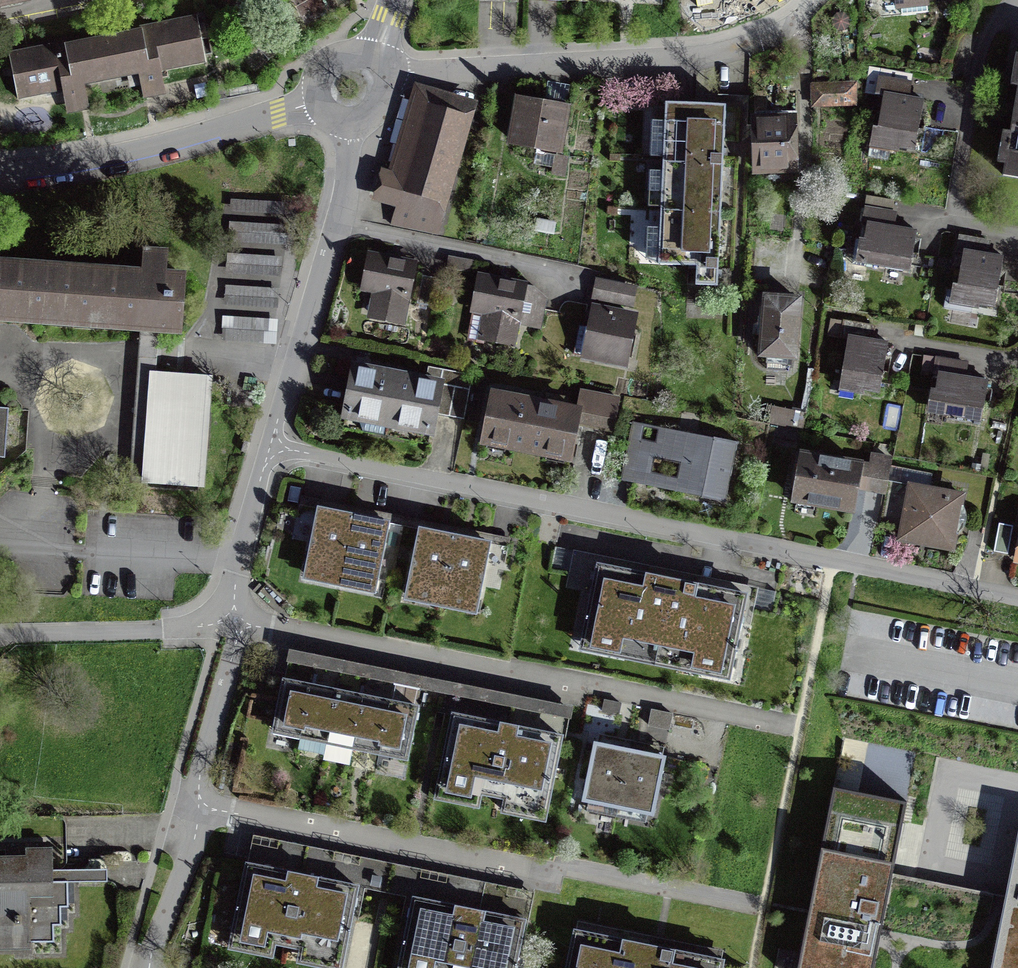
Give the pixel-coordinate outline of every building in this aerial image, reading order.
[(36,6),(34,0),(0,0),(0,13),(36,6)] [(930,0),(896,0),(897,15),(931,12),(930,0)] [(201,17),(11,57),(21,105),(64,96),(69,118),(91,113),(86,91),(140,79),(146,104),(173,98),(168,78),(212,69),(201,17)] [(392,218),(440,225),(481,95),(423,79),(399,164),(387,161),(377,194),(397,200),(392,218)] [(854,103),(854,85),(813,86),(814,104),(854,103)] [(1003,175),(1017,178),(1017,85),(1003,175)] [(884,94),(872,150),(901,157),(902,152),(917,155),(928,104),(884,94)] [(573,110),(518,99),(508,147),(564,158),(573,110)] [(666,103),(661,210),(721,213),(726,105),(666,103)] [(792,118),(777,119),(777,111),(754,112),(754,120),(756,168),(793,167),(792,118)] [(285,192),(230,190),(224,335),(278,337),(285,192)] [(717,285),(721,213),(661,210),(658,264),(697,265),(696,284),(717,285)] [(869,269),(912,277),(920,236),(871,227),(868,243),(861,242),(858,260),(870,262),(869,269)] [(151,328),(181,330),(188,278),(170,277),(172,251),(146,249),(144,272),(0,261),(0,316),(151,328)] [(368,320),(406,328),(419,262),(368,252),(359,293),(373,296),(368,320)] [(956,287),(953,309),(998,315),(1006,262),(967,257),(963,287),(956,287)] [(479,344),(515,351),(529,287),(479,277),(471,317),(484,320),(479,344)] [(636,292),(596,283),(593,297),(633,306),(636,292)] [(548,299),(534,297),(528,325),(542,328),(548,299)] [(769,298),(763,363),(802,367),(808,301),(769,298)] [(583,365),(628,374),(640,319),(594,310),(583,365)] [(891,350),(851,343),(841,397),(866,402),(867,397),(883,399),(891,350)] [(344,423),(436,442),(448,388),(356,368),(344,423)] [(151,378),(144,488),(207,492),(214,382),(151,378)] [(991,385),(939,378),(933,418),(985,425),(991,385)] [(495,396),(484,450),(575,469),(586,415),(495,396)] [(623,485),(729,507),(741,449),(635,428),(623,485)] [(804,457),(796,507),(860,518),(869,468),(804,457)] [(911,486),(900,546),(957,557),(968,496),(911,486)] [(312,540),(319,505),(305,502),(297,537),(312,540)] [(306,566),(376,581),(382,554),(389,520),(368,516),(337,509),(319,505),(312,540),(306,566)] [(402,523),(389,520),(382,554),(395,557),(402,523)] [(1014,526),(999,522),(993,549),(1008,553),(1014,526)] [(411,562),(419,525),(410,523),(402,560),(411,562)] [(470,537),(439,530),(419,525),(411,562),(406,586),(477,601),(482,579),(490,541),(470,537)] [(490,541),(482,579),(501,583),(509,545),(490,541)] [(567,571),(571,552),(559,549),(555,569),(567,571)] [(759,591),(571,552),(567,571),(564,587),(593,593),(580,656),(738,689),(755,609),(759,591)] [(777,595),(759,591),(755,609),(773,613),(777,595)] [(324,687),(297,681),(282,678),(272,730),(407,758),(418,706),(404,703),(375,697),(350,692),(324,687)] [(568,718),(573,694),(558,691),(554,710),(518,703),(517,709),(568,718)] [(621,703),(607,700),(603,712),(617,716),(621,703)] [(674,716),(653,711),(649,725),(670,730),(674,716)] [(522,796),(553,802),(566,737),(509,725),(456,715),(443,779),(466,784),(465,791),(520,803),(522,796)] [(839,767),(908,780),(914,749),(845,736),(839,767)] [(593,740),(580,799),(657,815),(669,756),(640,750),(620,746),(593,740)] [(907,801),(834,786),(797,967),(873,967),(880,936),(907,801)] [(0,862),(0,955),(29,954),(29,947),(54,946),(54,929),(61,929),(61,910),(69,910),(69,889),(111,888),(111,874),(56,875),(54,816),(26,817),(27,861),(0,862)] [(1009,904),(996,967),(1017,967),(1017,856),(1009,904)] [(310,967),(346,967),(362,891),(249,866),(230,953),(275,963),(278,949),(303,954),(300,966),(310,967)] [(530,926),(417,901),(402,967),(520,967),(530,926)] [(727,964),(580,935),(574,967),(726,967),(727,964)]
